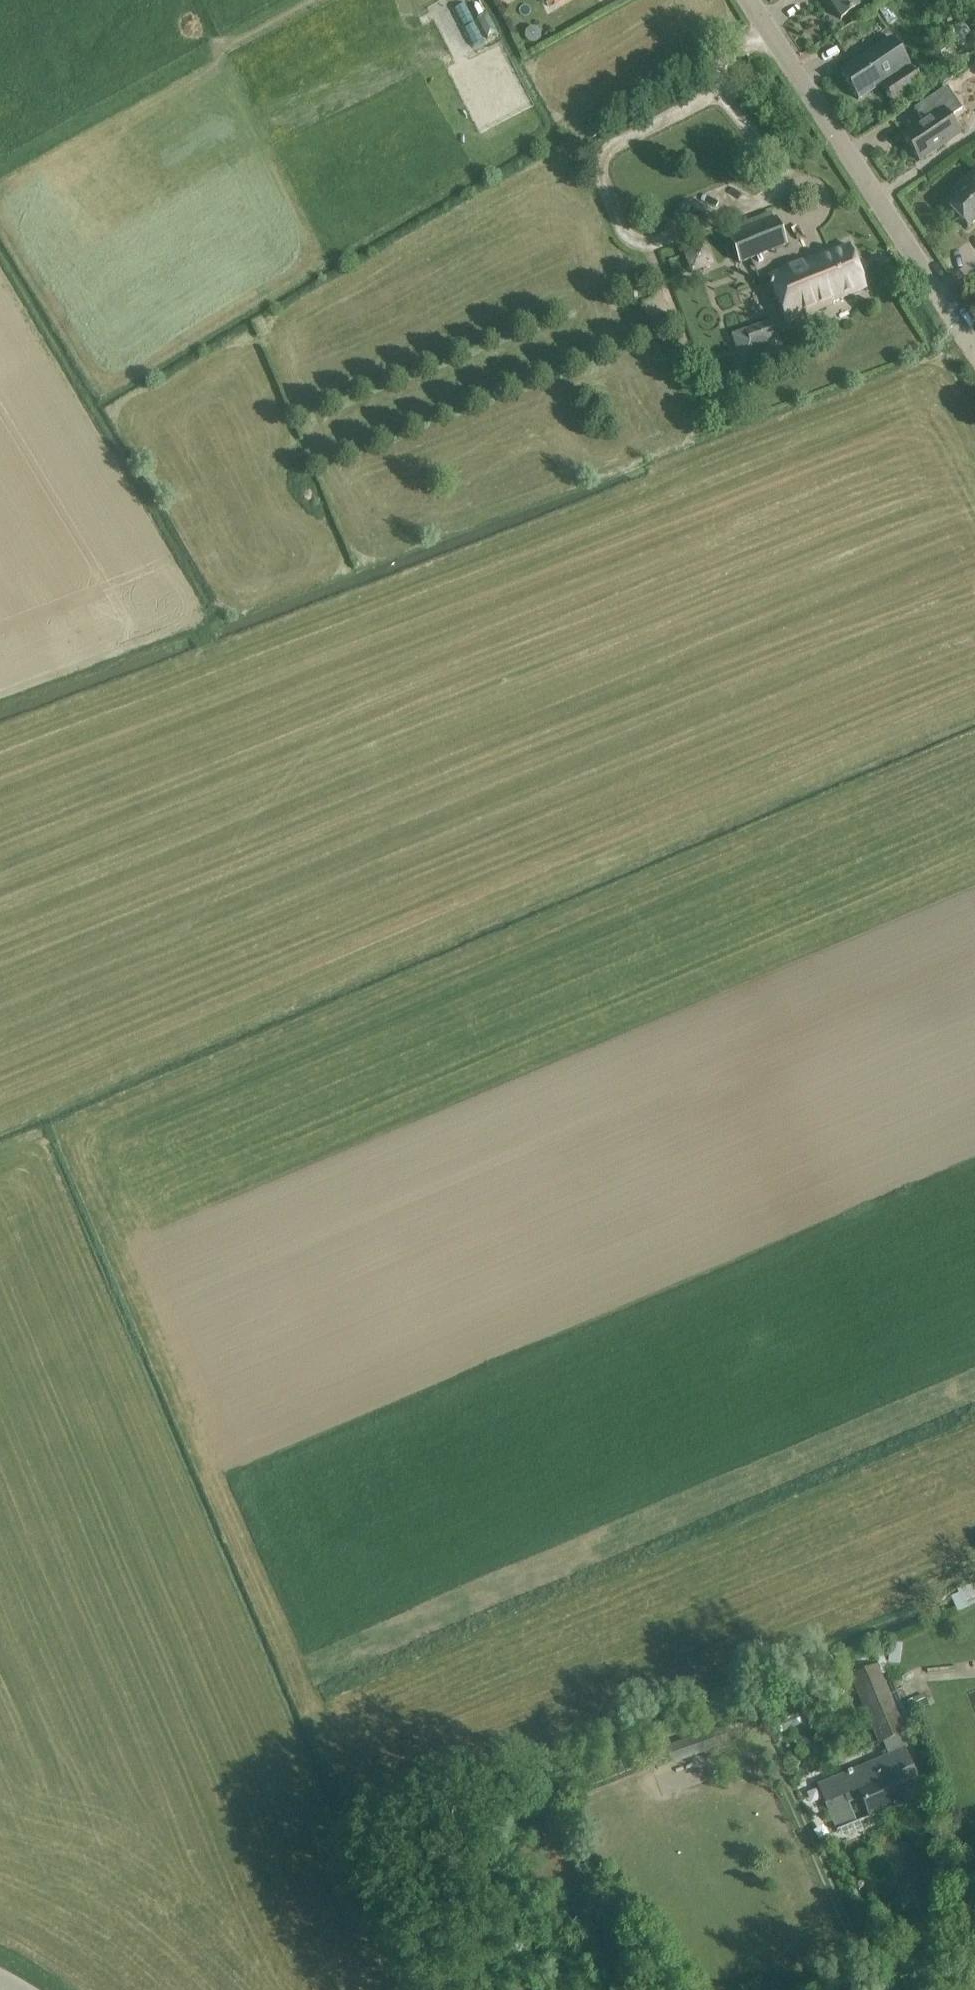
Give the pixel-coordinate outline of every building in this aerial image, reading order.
[(841,19),(859,7),(854,0),(828,0),(841,19)] [(940,52),(951,69),(974,54),(974,39),(964,21),(950,30),(957,41),(940,52)] [(923,86),(910,65),(892,38),(840,71),(858,99),(881,84),(894,104),(923,86)] [(974,78),(974,62),(963,70),(970,81),(974,78)] [(959,134),(948,118),(961,109),(946,86),(930,97),(914,108),(923,121),(902,135),(919,160),(959,134)] [(965,179),(969,183),(946,205),(967,228),(974,220),(974,170),(965,179)] [(777,219),(730,237),(739,261),(786,243),(777,219)] [(683,253),(690,272),(711,264),(704,245),(683,253)] [(784,319),(847,295),(866,288),(850,245),(830,253),(829,251),(801,262),(787,266),(772,271),(767,274),(784,319)] [(772,319),(745,330),(751,346),(779,335),(772,319)] [(878,1666),(853,1677),(880,1743),(884,1742),(889,1756),(819,1785),(837,1830),(837,1831),(854,1823),(848,1809),(859,1805),(865,1819),(924,1794),(900,1735),(906,1733),(878,1666)]
